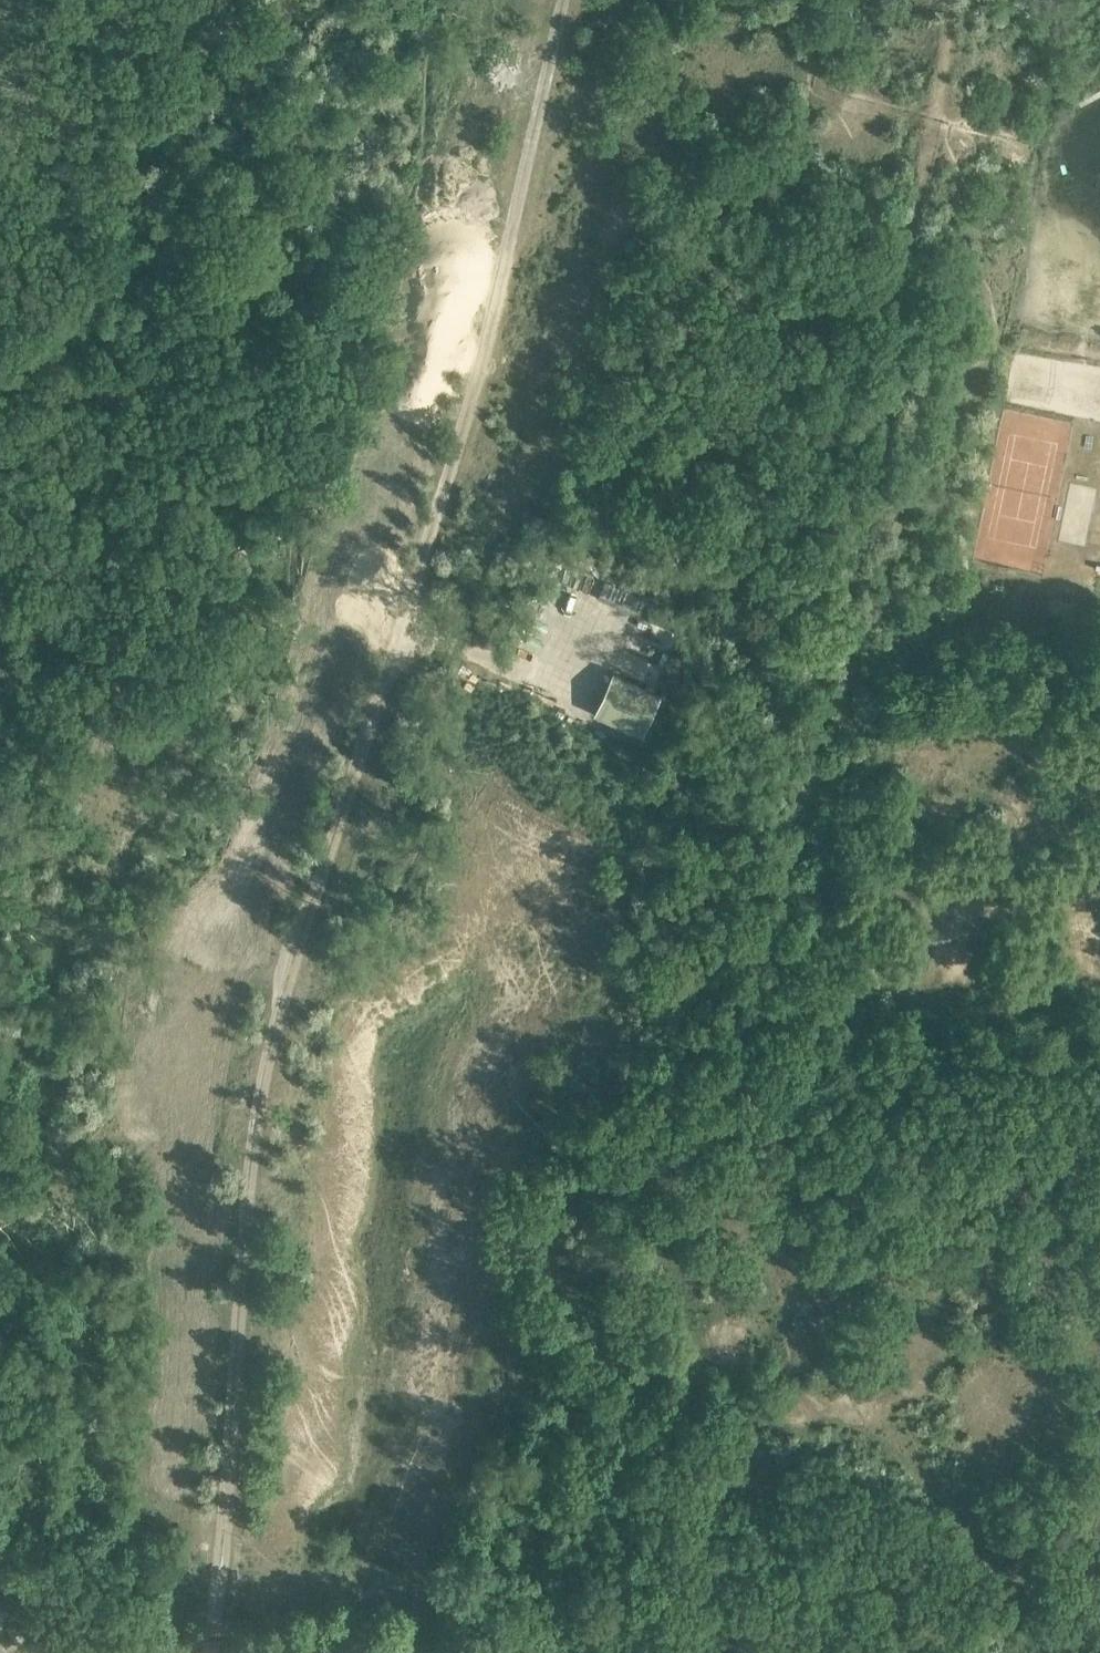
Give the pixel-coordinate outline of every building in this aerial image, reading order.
[(606,577),(600,589),(640,610),(646,598),(606,577)] [(612,671),(594,712),(642,735),(642,734),(660,695),(661,693),(612,671)]
